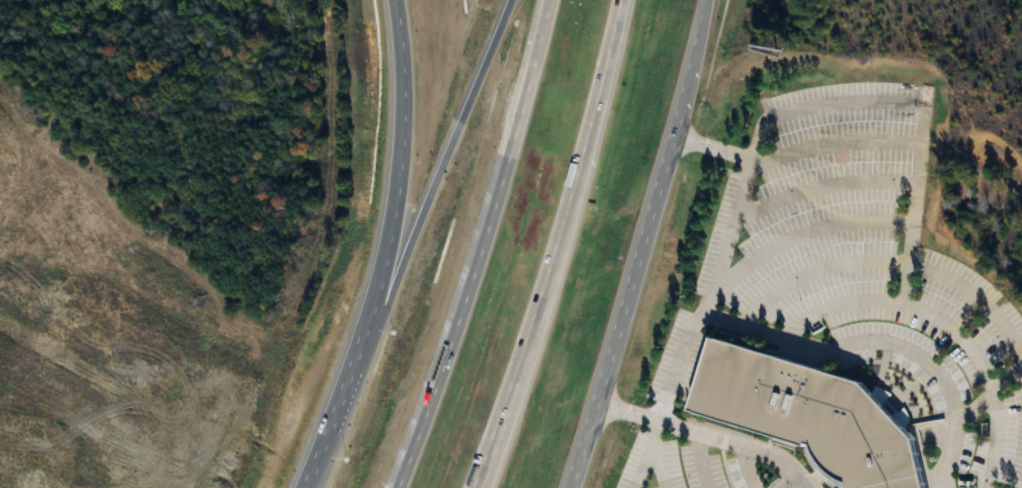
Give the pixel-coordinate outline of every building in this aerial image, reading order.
[(914,439),(926,487),(845,487),(844,484),(833,479),(822,471),(814,461),(805,447),(690,413),(713,337),(862,383),(870,393),(874,386),(884,390),(892,395),(885,401),(896,412),(902,407),(910,420),(902,428),(914,439)]
